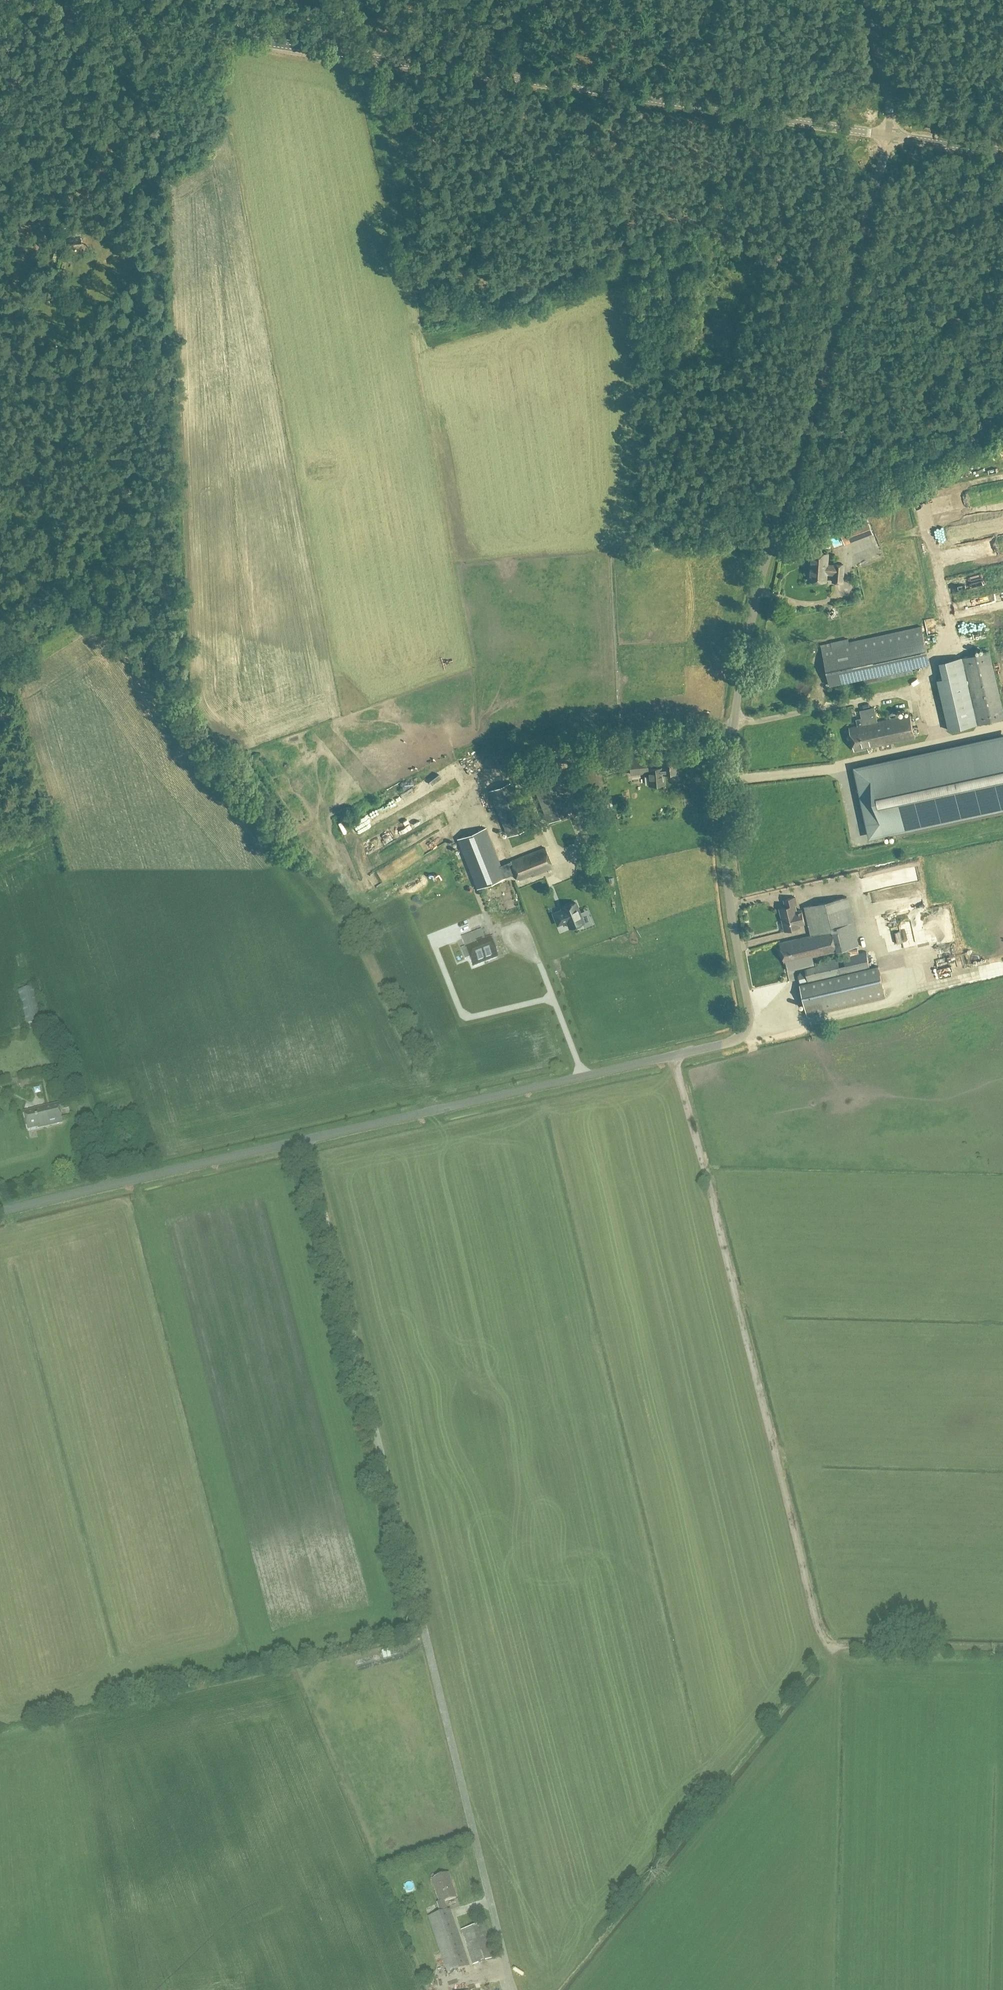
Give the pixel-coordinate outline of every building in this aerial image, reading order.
[(863,511),(834,522),(842,543),(871,532),(863,511)] [(937,531),(941,540),(957,533),(954,525),(937,531)] [(1002,540),(1002,537),(1001,534),(993,538),(996,544),(1002,540)] [(827,553),(811,552),(809,579),(825,580),(825,573),(834,573),(833,581),(842,582),(843,563),(834,563),(834,565),(826,564),(827,553)] [(989,571),(990,575),(996,573),(999,580),(1002,578),(1002,566),(989,571)] [(833,641),(834,645),(822,647),(830,684),(929,663),(921,626),(849,642),(848,638),(833,641)] [(929,640),(941,637),(940,632),(928,635),(929,640)] [(969,635),(973,646),(983,643),(980,632),(969,635)] [(950,729),(979,722),(1002,717),(1002,711),(989,650),(940,662),(944,678),(938,679),(950,729)] [(876,680),(888,678),(887,674),(864,678),(866,693),(875,692),(874,687),(877,686),(876,680)] [(856,718),(855,704),(842,704),(843,719),(856,718)] [(856,719),(857,725),(849,726),(854,750),(914,737),(909,713),(885,719),(882,709),(875,710),(874,707),(860,710),(862,717),(856,719)] [(858,770),(872,833),(1002,805),(1002,739),(858,770)] [(580,758),(584,767),(574,772),(582,792),(593,788),(599,805),(609,802),(602,785),(603,785),(592,753),(580,758)] [(663,773),(664,773),(678,772),(677,753),(661,754),(661,758),(654,759),(654,764),(655,767),(662,766),(662,773),(663,773)] [(612,756),(599,759),(602,773),(616,770),(612,756)] [(654,764),(648,764),(647,756),(630,757),(631,773),(648,772),(649,784),(656,784),(657,785),(662,784),(663,783),(664,783),(664,773),(663,773),(662,773),(662,766),(655,767),(654,764)] [(530,774),(549,821),(568,814),(549,767),(530,774)] [(531,825),(520,800),(513,781),(489,791),(507,835),(531,825)] [(583,811),(593,808),(587,791),(577,794),(583,811)] [(454,806),(463,798),(458,792),(449,800),(454,806)] [(384,816),(396,810),(392,803),(380,809),(384,816)] [(368,815),(378,810),(377,808),(352,819),(356,829),(371,823),(368,815)] [(559,827),(573,820),(570,814),(556,821),(559,827)] [(438,829),(450,823),(447,818),(435,824),(438,829)] [(521,884),(528,881),(526,877),(553,867),(545,848),(500,865),(486,827),(458,838),(477,888),(516,873),(517,878),(518,877),(521,884)] [(559,840),(578,832),(576,827),(557,836),(559,840)] [(410,862),(403,852),(377,870),(384,880),(410,862)] [(897,876),(866,878),(866,891),(898,889),(897,876)] [(785,963),(810,957),(859,945),(847,897),(805,906),(812,935),(780,942),(785,963)] [(796,897),(784,899),(785,907),(780,908),(783,921),(784,921),(786,930),(800,927),(799,925),(804,924),(801,910),(797,911),(795,904),(797,903),(796,897)] [(567,920),(570,927),(584,922),(576,902),(562,907),(563,909),(553,913),(558,924),(567,920)] [(473,966),(497,957),(494,949),(497,948),(492,937),(484,941),(480,931),(461,938),(465,948),(461,950),(465,959),(469,957),(473,966)] [(866,952),(812,964),(804,966),(808,982),(870,968),(866,952)] [(870,968),(808,982),(800,984),(807,1015),(885,997),(878,966),(870,968)] [(34,987),(18,991),(25,1023),(41,1020),(34,987)] [(34,1110),(23,1113),(27,1129),(48,1125),(49,1126),(62,1122),(58,1104),(34,1109),(34,1110)] [(439,1912),(428,1916),(448,1973),(469,1966),(449,1910),(447,1911),(444,1902),(456,1898),(448,1874),(431,1880),(439,1903),(436,1904),(439,1912)] [(483,1923),(460,1931),(472,1965),(495,1958),(483,1923)] [(483,1985),(480,1980),(471,1985),(473,1989),(474,1989),(483,1985)]
